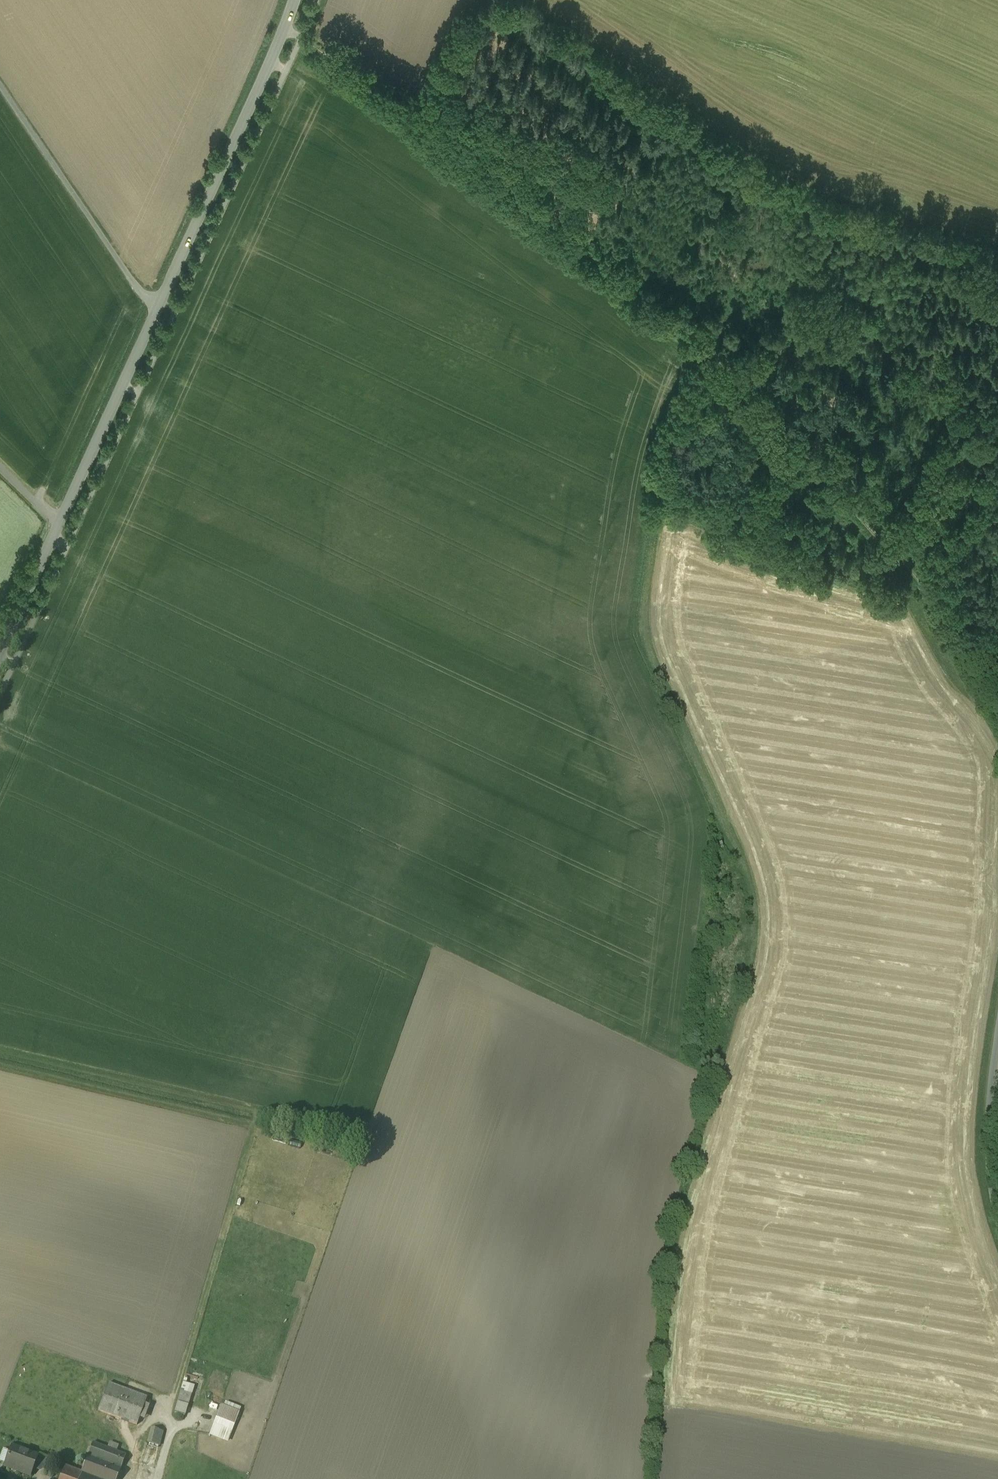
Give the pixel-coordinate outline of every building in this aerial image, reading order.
[(187,1374),(185,1382),(197,1385),(199,1376),(187,1374)] [(183,1383),(174,1412),(183,1415),(193,1386),(183,1383)] [(147,1399),(108,1384),(98,1411),(137,1426),(147,1399)] [(224,1407),(221,1405),(210,1435),(228,1442),(241,1408),(226,1402),(224,1407)] [(163,1432),(151,1429),(148,1443),(159,1446),(163,1432)] [(93,1443),(81,1474),(96,1478),(117,1478),(126,1456),(93,1443)] [(37,1457),(12,1448),(5,1467),(30,1476),(34,1466),(37,1457)] [(47,1461),(37,1457),(34,1466),(44,1469),(47,1461)] [(65,1468),(61,1478),(96,1478),(81,1474),(65,1468)]
